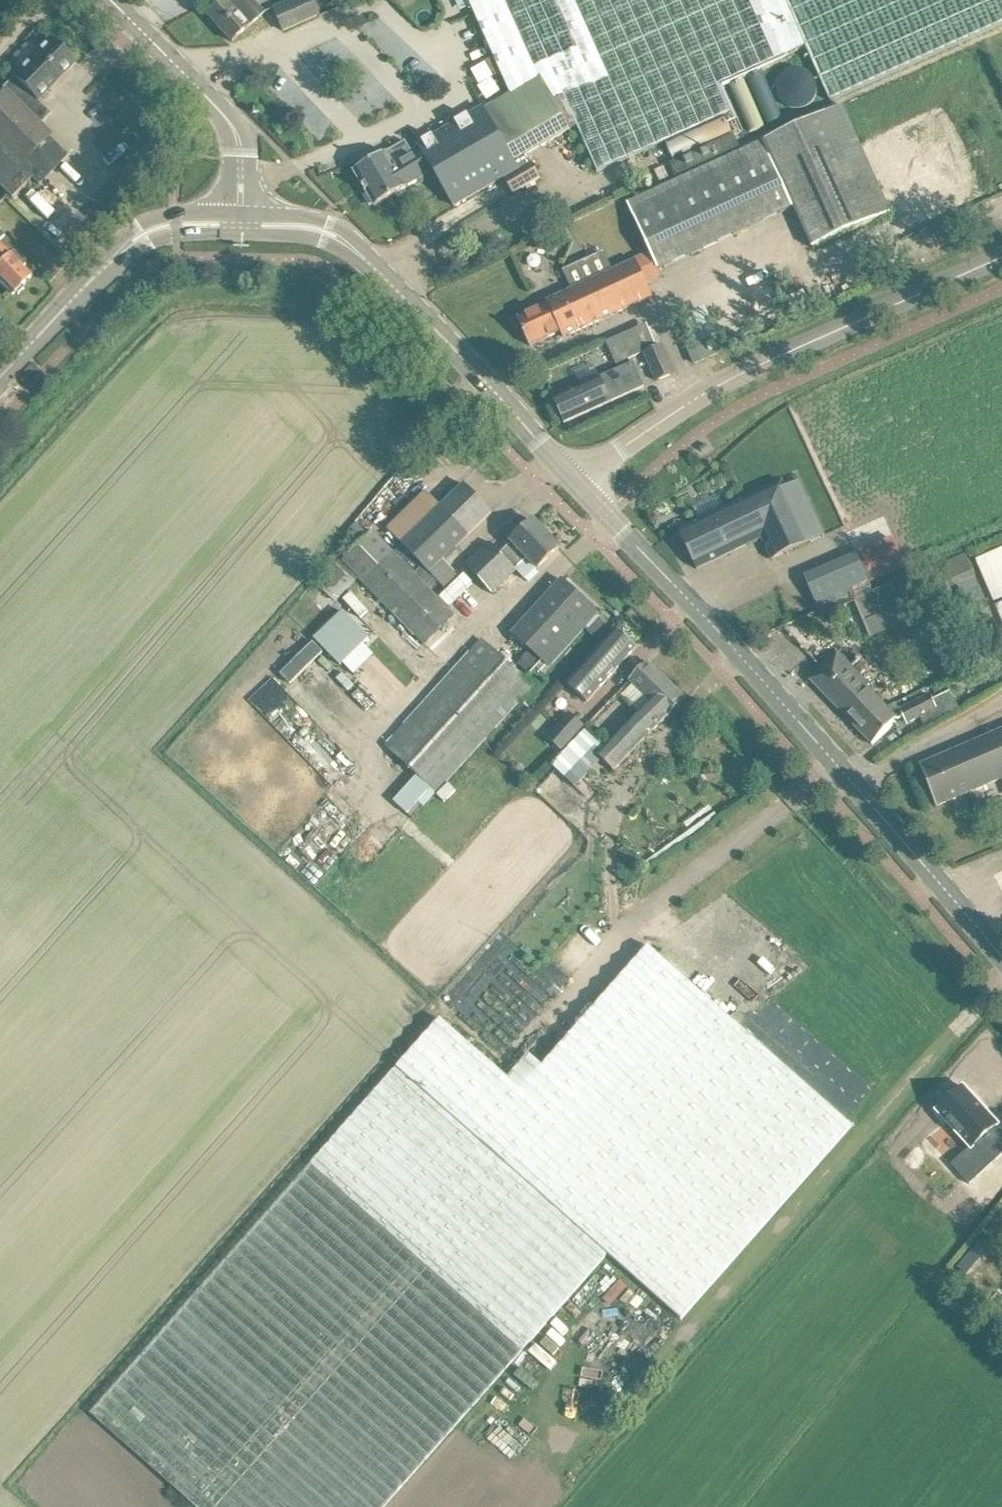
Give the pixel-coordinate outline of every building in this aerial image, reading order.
[(264,13),(253,0),(221,0),(206,13),(231,41),(264,13)] [(318,15),(311,0),(290,0),(272,8),(282,31),(318,15)] [(511,95),(501,100),(484,110),(483,109),(419,146),(411,151),(405,141),(354,171),(375,206),(434,171),(454,206),(472,196),(515,169),(517,172),(505,179),(505,180),(517,173),(524,184),(512,191),(513,192),(540,176),(527,154),(571,129),(577,125),(597,171),(731,113),(718,86),(806,47),(830,102),(859,89),(1001,25),(1001,0),(469,0),(511,95)] [(37,100),(74,63),(49,39),(13,76),(36,99),(37,100)] [(48,137),(50,136),(38,124),(47,115),(33,102),(36,99),(13,76),(0,89),(3,92),(0,95),(0,187),(12,199),(31,179),(39,186),(68,157),(48,137)] [(891,213),(842,105),(627,203),(658,269),(794,207),(813,248),(891,213)] [(733,135),(668,163),(674,177),(738,148),(733,135)] [(12,295),(14,292),(17,294),(18,294),(24,288),(23,288),(22,285),(31,276),(22,267),(25,264),(7,246),(5,248),(0,243),(0,282),(12,295)] [(548,304),(518,318),(530,346),(561,332),(563,337),(653,296),(636,260),(612,271),(604,253),(566,271),(574,288),(566,292),(547,301),(548,304)] [(631,358),(621,336),(606,342),(616,365),(631,358)] [(704,359),(718,353),(711,339),(697,345),(704,359)] [(644,352),(657,381),(674,373),(661,345),(644,352)] [(704,359),(697,345),(688,349),(695,363),(704,359)] [(645,386),(633,362),(553,398),(564,423),(645,386)] [(699,520),(678,530),(697,569),(762,538),(772,560),(824,535),(799,481),(785,487),(782,480),(724,508),(718,495),(692,507),(699,520)] [(453,617),(429,591),(437,583),(443,589),(457,575),(443,560),(492,513),(464,484),(449,498),(401,544),(423,568),(415,576),(373,532),(341,562),(358,579),(422,647),(453,617)] [(467,564),(466,566),(479,580),(494,596),(515,577),(516,569),(526,580),(537,569),(545,561),(560,548),(534,521),(501,553),(490,542),(467,564)] [(893,537),(800,571),(813,607),(870,586),(869,584),(906,571),(893,537)] [(976,559),(994,600),(1001,596),(1001,547),(976,559)] [(930,569),(938,588),(956,580),(967,607),(957,611),(965,628),(992,617),(965,554),(930,569)] [(340,560),(317,582),(335,601),(358,579),(341,562),(340,560)] [(464,575),(441,597),(449,606),(472,583),(464,575)] [(549,667),(599,613),(562,579),(512,633),(541,659),(549,667)] [(872,591),(855,599),(865,622),(900,607),(890,583),(872,591)] [(343,610),(314,638),(340,665),(369,637),(343,610)] [(917,621),(908,625),(914,641),(923,637),(917,621)] [(587,702),(637,647),(616,628),(567,684),(587,702)] [(430,788),(437,794),(533,686),(480,639),(384,746),(415,774),(430,788)] [(312,642),(279,675),(289,684),(321,652),(312,642)] [(898,720),(887,708),(838,654),(811,680),(873,744),(898,720)] [(541,659),(536,665),(544,673),(549,667),(541,659)] [(613,771),(671,713),(685,699),(648,662),(630,681),(650,701),(605,747),(588,730),(552,766),(575,789),(603,761),(613,771)] [(951,690),(931,700),(929,697),(898,712),(904,723),(919,716),(926,728),(960,709),(951,690)] [(584,726),(570,713),(547,738),(561,751),(584,726)] [(920,765),(936,806),(1001,778),(1001,733),(920,765)] [(415,774),(390,801),(405,815),(418,801),(430,788),(415,774)] [(608,1253),(682,1318),(852,1125),(648,946),(521,1090),(440,1018),(397,1068),(396,1067),(90,1413),(196,1506),(384,1506),(608,1253)] [(940,1113),(973,1150),(954,1167),(973,1187),(1001,1161),(1001,1159),(986,1141),(1000,1128),(1001,1127),(966,1089),(940,1113)] [(988,1304),(1001,1316),(1001,1297),(998,1293),(988,1304)]
